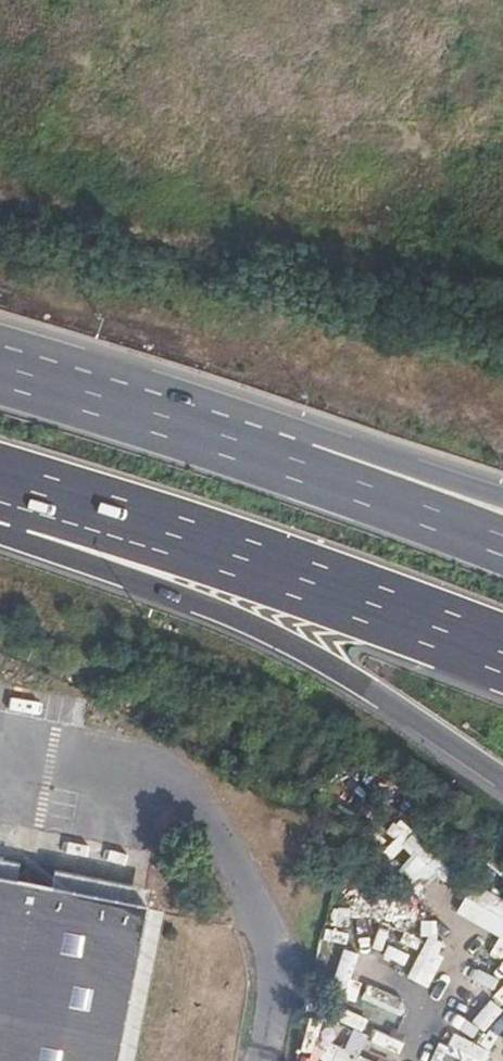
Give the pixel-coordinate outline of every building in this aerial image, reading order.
[(147,904),(0,876),(0,1060),(115,1060),(147,904)]
